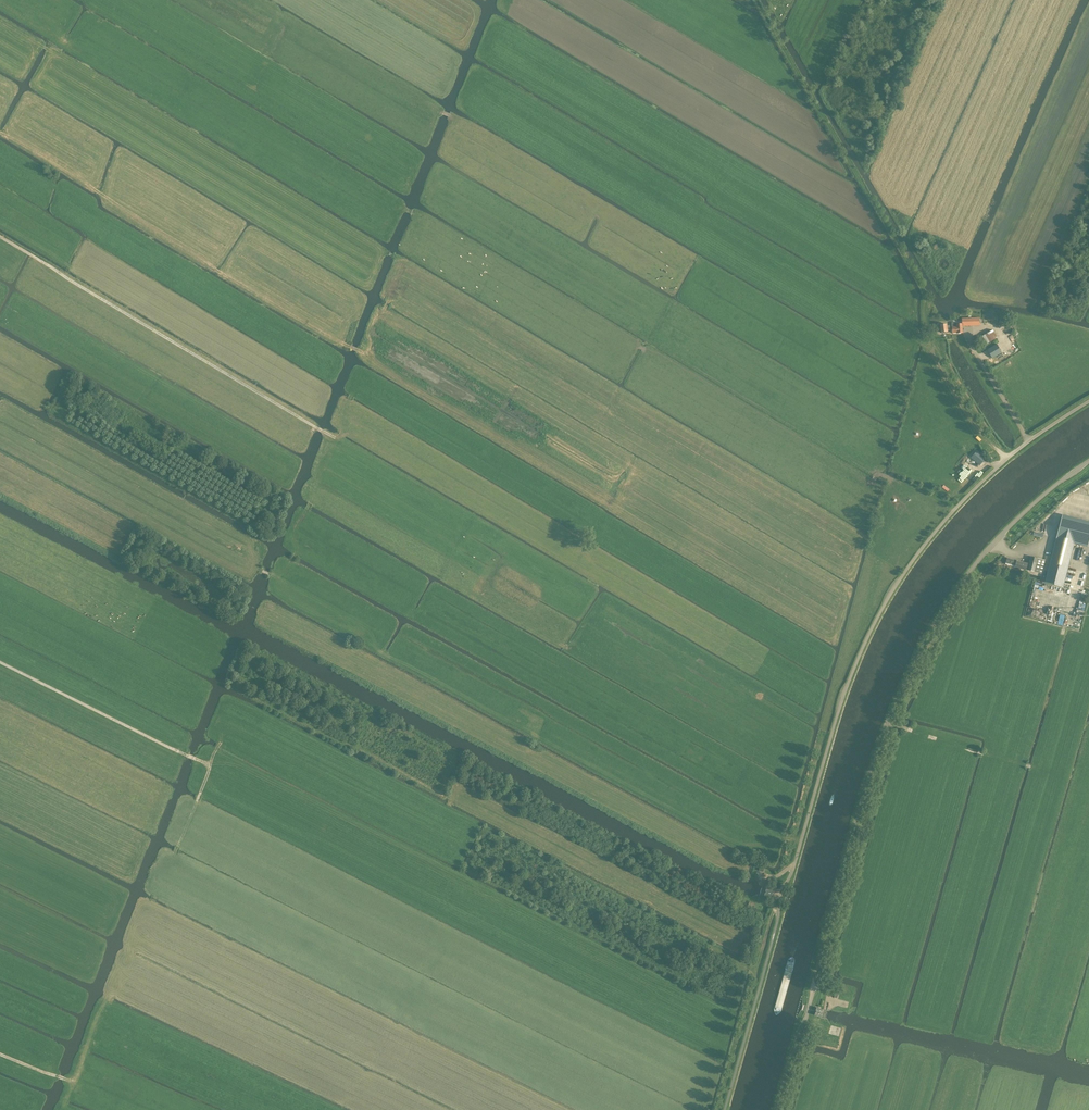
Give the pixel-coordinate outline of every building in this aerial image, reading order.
[(947,324),(939,325),(940,332),(948,332),(947,330),(950,330),(949,325),(947,326),(947,324)] [(956,324),(952,324),(952,333),(957,333),(962,333),(962,324),(956,324)] [(987,344),(997,338),(993,330),(982,336),(987,344)] [(1005,339),(989,348),(994,357),(1010,348),(1005,339)] [(977,451),(970,459),(979,467),(986,459),(977,451)] [(1046,577),(1064,582),(1074,542),(1087,545),(1088,539),(1088,524),(1061,517),(1046,577)] [(771,898),(774,889),(767,887),(764,896),(771,898)] [(815,1012),(814,1015),(821,1016),(823,1009),(817,1007),(816,1010),(816,1012),(815,1012)]
